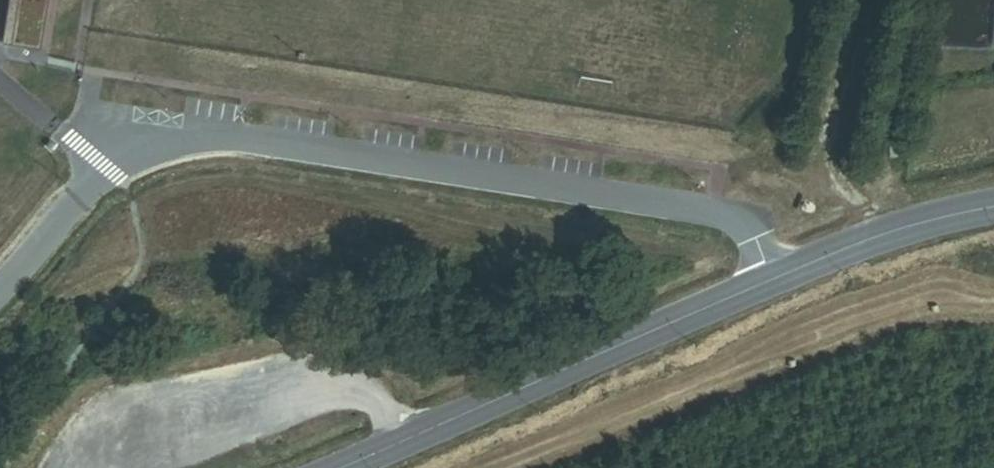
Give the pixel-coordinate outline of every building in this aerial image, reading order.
[(51,0),(11,0),(3,55),(42,60),(51,0)] [(907,156),(907,145),(889,146),(889,156),(907,156)]
